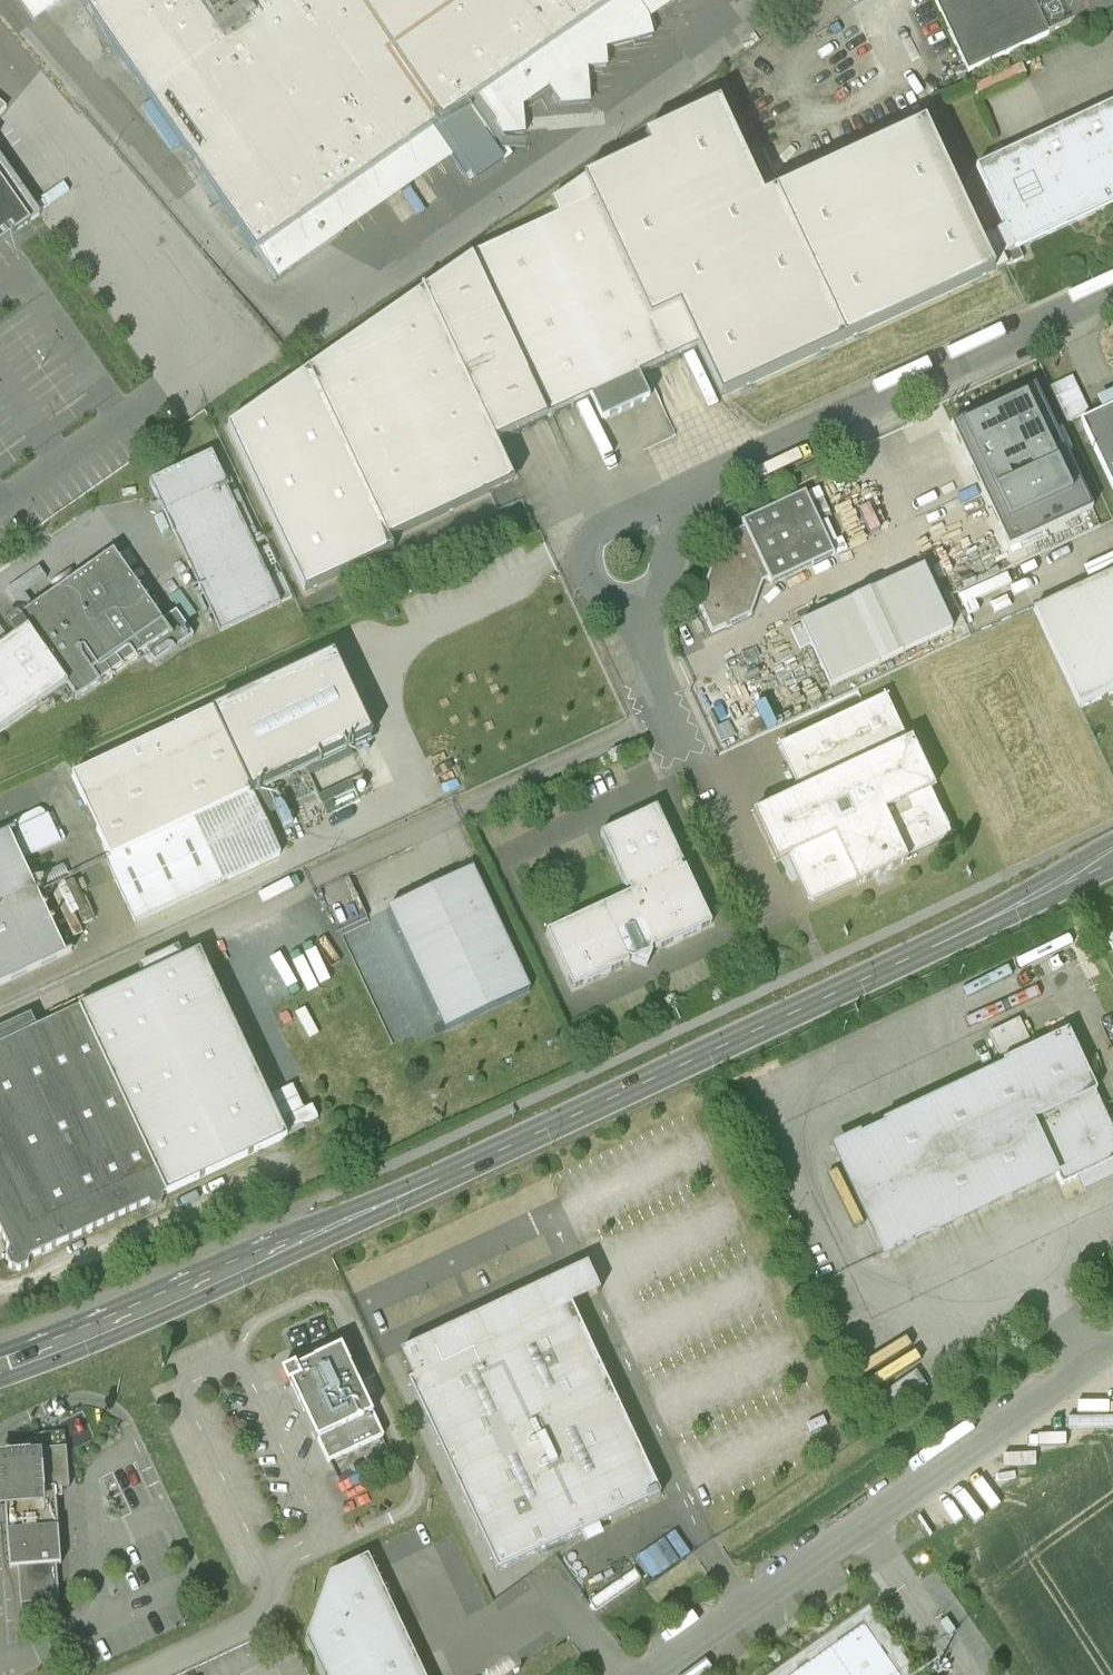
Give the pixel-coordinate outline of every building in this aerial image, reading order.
[(58,34),(96,10),(89,0),(34,0),(58,34)] [(642,0),(89,0),(96,10),(270,268),(642,0)] [(968,75),(1112,6),(1112,0),(933,0),(968,75)] [(776,194),(763,200),(719,105),(645,139),(650,150),(596,175),(682,357),(698,350),(721,400),(846,342),(776,194)] [(1112,205),(1112,105),(976,169),(1005,230),(992,235),(1007,267),(1023,259),(1018,249),(1112,205)] [(846,342),(1007,267),(992,235),(979,241),(925,125),(776,194),(846,342)] [(42,214),(0,154),(0,242),(42,214)] [(476,256),(552,417),(590,399),(602,424),(649,401),(638,377),(682,357),(596,175),(584,182),(550,205),(557,218),(476,256)] [(389,542),(489,495),(483,484),(508,472),(495,444),(552,417),(476,256),(425,292),(423,289),(421,290),(423,293),(228,428),(305,593),(359,563),(364,573),(396,558),(389,542)] [(1072,377),(1050,387),(1067,424),(1089,413),(1072,377)] [(952,427),(1009,549),(1093,510),(1036,388),(952,427)] [(1093,402),(1099,414),(1080,422),(1112,492),(1112,392),(1093,402)] [(211,456),(151,484),(159,503),(151,507),(149,511),(151,516),(156,517),(164,513),(221,634),(280,605),(211,456)] [(807,496),(805,493),(741,523),(744,528),(722,538),(698,605),(712,634),(751,616),(763,584),(768,581),(771,587),(834,556),(806,496),(807,496)] [(67,687),(77,700),(146,652),(155,665),(193,638),(177,613),(162,622),(114,553),(89,570),(86,568),(83,570),(83,573),(20,618),(17,615),(12,614),(6,618),(5,623),(16,639),(0,650),(0,734),(67,687)] [(830,689),(952,631),(923,569),(800,626),(830,689)] [(1079,709),(1112,693),(1112,575),(1033,612),(1079,709)] [(334,656),(213,712),(252,794),(372,737),(334,656)] [(906,860),(952,838),(930,793),(934,791),(911,741),(907,743),(886,697),(778,747),(799,793),(753,815),(776,864),(788,859),(810,904),(856,883),(858,887),(908,864),(906,860)] [(252,794),(213,712),(213,711),(71,776),(110,859),(106,861),(135,923),(148,917),(281,856),(252,794)] [(661,949),(711,925),(685,868),(682,870),(680,866),(684,865),(657,809),(600,835),(627,891),(630,890),(632,894),(546,933),(573,990),(624,966),(627,959),(632,961),(632,963),(647,968),(653,953),(651,952),(653,947),(661,949)] [(0,837),(0,987),(66,956),(22,861),(61,843),(48,817),(10,834),(9,833),(0,837)] [(472,870),(389,909),(446,1032),(530,993),(472,870)] [(9,1251),(5,1260),(10,1269),(19,1272),(28,1268),(31,1259),(126,1215),(149,1204),(150,1207),(155,1209),(161,1206),(163,1201),(162,1198),(287,1140),(200,952),(178,962),(173,950),(133,969),(139,981),(30,1031),(25,1019),(0,1031),(0,1232),(9,1251)] [(839,1145),(893,1266),(1085,1180),(1093,1199),(1112,1190),(1112,1120),(1077,1039),(839,1145)] [(413,1359),(509,1576),(668,1502),(583,1321),(569,1290),(413,1359)] [(385,1448),(339,1344),(280,1370),(329,1473),(385,1448)] [(55,1615),(50,1481),(75,1480),(74,1448),(26,1450),(27,1463),(0,1464),(0,1504),(5,1504),(7,1571),(15,1571),(17,1616),(55,1615)] [(676,1530),(638,1556),(653,1578),(691,1552),(676,1530)] [(330,1674),(429,1674),(378,1560),(341,1577),(315,1642),(330,1674)] [(634,1572),(590,1603),(596,1611),(640,1581),(634,1572)] [(865,1627),(797,1674),(898,1674),(865,1627)]
